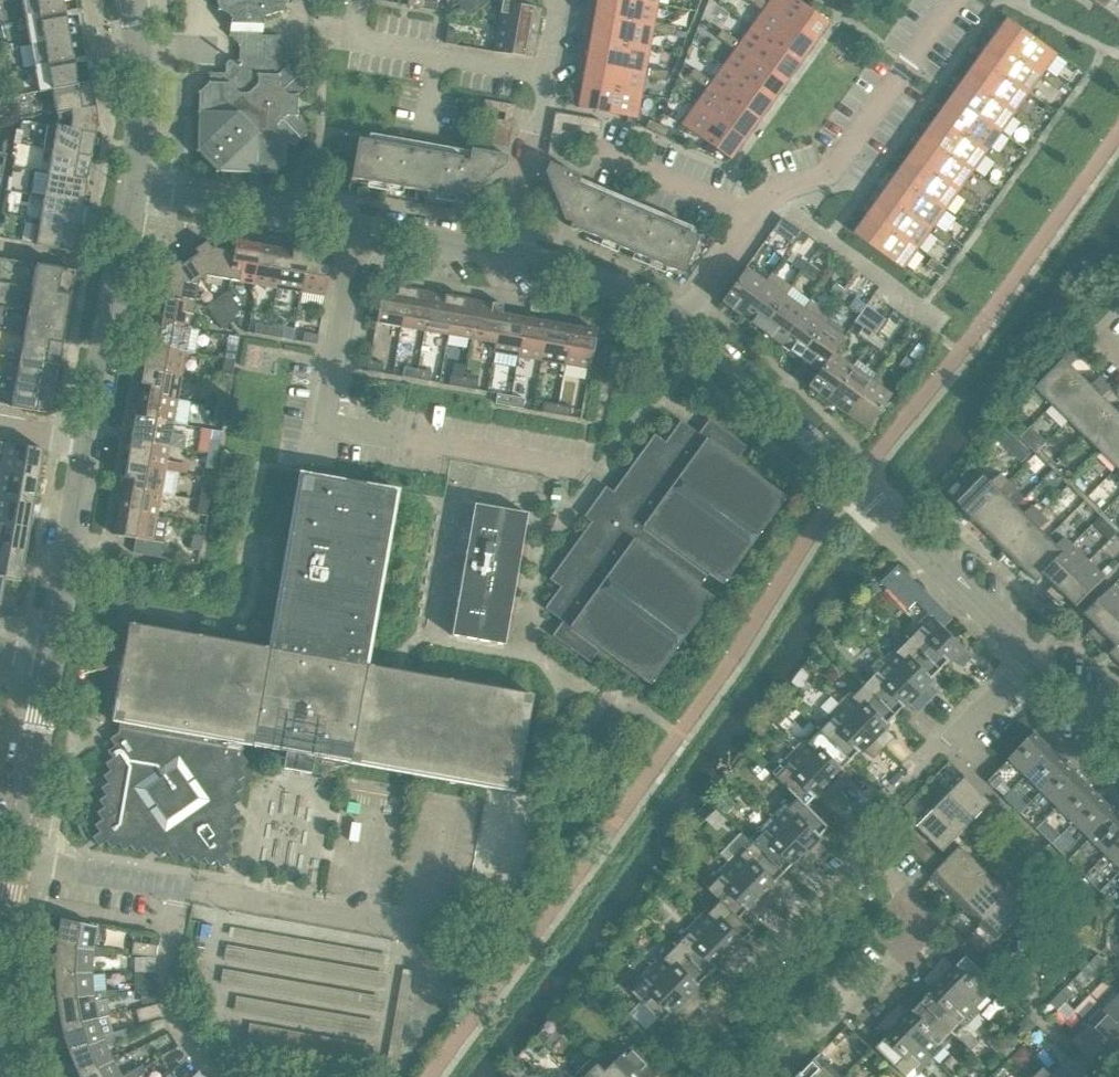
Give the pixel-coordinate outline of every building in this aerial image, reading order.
[(62,0),(21,0),(25,21),(64,14),(62,0)] [(297,97),(297,96),(307,87),(308,76),(308,75),(298,65),(289,64),(289,46),(279,35),(275,35),(273,35),(260,34),(261,34),(262,32),(259,32),(257,24),(262,23),(262,18),(263,18),(281,12),(284,6),(287,0),(288,0),(214,0),(217,10),(230,17),(231,19),(230,19),(229,34),(228,36),(238,46),(237,65),(229,72),(209,72),(208,73),(207,82),(198,92),(196,151),(215,172),(250,173),(260,173),(275,174),(286,164),(286,145),(295,145),(306,135),(306,124),(296,113),(297,97)] [(436,0),(435,0),(422,0),(421,8),(434,10),(436,0)] [(488,0),(474,0),(472,1),(478,10),(489,2),(488,0)] [(636,0),(596,0),(593,16),(652,26),(652,31),(663,33),(665,24),(653,22),(656,4),(636,0)] [(762,11),(751,27),(799,62),(813,42),(764,7),(767,3),(763,0),(756,0),(752,4),(762,11)] [(797,0),(770,0),(767,3),(764,7),(813,42),(828,22),(797,0)] [(1118,21),(1118,0),(1090,0),(1118,21)] [(478,10),(472,1),(461,9),(467,17),(478,10)] [(536,34),(540,9),(529,7),(529,8),(501,3),(497,27),(536,34)] [(68,38),(64,16),(64,14),(25,21),(29,45),(68,38)] [(652,26),(593,16),(589,38),(648,49),(652,31),(652,26)] [(1009,19),(995,39),(1044,74),(1041,78),(1050,84),(1056,76),(1046,70),(1058,54),(1009,19)] [(676,26),(665,24),(663,33),(674,35),(676,26)] [(531,58),(536,34),(497,27),(492,52),(531,58)] [(799,62),(751,27),(739,42),(737,46),(785,81),(799,62)] [(454,45),(457,31),(447,29),(444,43),(454,45)] [(730,35),(721,29),(715,37),(724,43),(730,35)] [(724,43),(734,50),(723,65),(772,100),(785,81),(737,46),(739,42),(730,35),(724,43)] [(72,61),(68,38),(29,45),(33,68),(72,61)] [(648,49),(589,38),(585,61),(644,72),(643,76),(655,78),(656,69),(645,67),(648,49)] [(995,39),(981,58),(1030,93),(1041,78),(1044,74),(995,39)] [(981,58),(967,78),(1016,113),(1013,117),(1022,123),(1028,115),(1019,109),(1030,93),(981,58)] [(6,61),(6,60),(0,61),(0,75),(8,73),(6,61)] [(76,85),(76,83),(73,63),(72,61),(33,68),(38,93),(51,90),(51,89),(76,85)] [(644,72),(585,61),(581,84),(640,94),(643,76),(644,72)] [(772,100),(723,65),(712,81),(709,85),(758,120),(772,100)] [(702,74),(693,67),(687,75),(697,82),(702,74)] [(668,71),(656,69),(655,78),(666,80),(668,71)] [(8,73),(0,75),(0,85),(2,86),(11,85),(8,73)] [(697,82),(706,89),(695,104),(744,139),(758,120),(709,85),(712,81),(702,74),(697,82)] [(1065,83),(1056,76),(1050,84),(1060,91),(1065,83)] [(1002,132),(1013,117),(1016,113),(967,78),(953,97),(1002,132)] [(94,106),(90,81),(76,83),(76,85),(51,89),(51,90),(55,113),(94,106)] [(640,94),(581,84),(577,107),(636,118),(640,94)] [(953,97),(939,117),(988,151),(985,155),(995,162),(1000,154),(991,147),(1002,132),(953,97)] [(508,147),(511,128),(515,105),(484,100),(482,108),(505,112),(503,120),(495,119),(491,144),(508,147)] [(744,139),(695,104),(680,124),(729,159),(744,139)] [(94,133),(97,120),(94,106),(55,113),(57,120),(55,127),(94,133)] [(564,157),(569,132),(561,131),(562,123),(599,129),(600,120),(554,112),(547,154),(564,157)] [(1037,122),(1028,115),(1022,123),(1032,130),(1037,122)] [(974,171),(985,155),(988,151),(939,117),(925,136),(974,171)] [(659,124),(648,119),(644,128),(655,133),(659,124)] [(669,129),(659,124),(655,133),(665,138),(669,129)] [(51,150),(90,157),(94,133),(55,127),(51,150)] [(39,136),(15,132),(13,145),(36,149),(39,136)] [(925,136),(912,155),(960,190),(958,194),(967,201),(972,193),(963,186),(974,171),(925,136)] [(495,172),(504,166),(506,155),(470,149),(468,161),(461,160),(461,157),(357,138),(350,179),(454,197),(455,193),(463,194),(495,172)] [(86,180),(90,158),(90,157),(51,150),(47,174),(86,180)] [(1010,161),(1000,154),(995,162),(1004,169),(1010,161)] [(947,210),(958,194),(960,190),(912,155),(898,175),(947,210)] [(698,237),(576,185),(579,176),(548,163),(544,173),(565,225),(682,275),(698,237)] [(82,204),(86,180),(47,174),(43,197),(82,204)] [(898,175),(884,194),(933,229),(930,233),(939,240),(945,232),(936,225),(947,210),(898,175)] [(982,200),(972,193),(967,201),(976,208),(982,200)] [(884,194),(870,214),(919,249),(930,233),(933,229),(884,194)] [(78,228),(82,204),(43,197),(39,221),(78,228)] [(26,207),(2,203),(0,215),(3,215),(24,219),(26,207)] [(855,234),(904,269),(919,249),(870,214),(855,234)] [(801,231),(781,217),(772,229),(792,243),(801,231)] [(73,252),(78,228),(39,221),(34,245),(49,248),(73,252)] [(954,238),(945,232),(939,240),(949,246),(954,238)] [(779,244),(768,236),(762,243),(773,251),(779,244)] [(229,279),(234,252),(233,252),(235,241),(215,237),(214,243),(206,241),(194,249),(197,254),(189,260),(202,278),(206,275),(229,279)] [(252,284),(259,245),(235,240),(235,241),(233,252),(234,252),(229,279),(252,284)] [(276,288),(283,249),(259,245),(252,284),(276,288)] [(300,292),(307,253),(283,249),(276,288),(300,292)] [(324,296),(331,257),(307,253),(300,292),(324,296)] [(807,264),(796,256),(790,263),(801,271),(807,264)] [(941,264),(931,257),(926,265),(935,272),(941,264)] [(194,304),(198,281),(202,278),(189,260),(180,265),(177,261),(166,269),(170,276),(166,298),(155,296),(155,297),(194,304)] [(70,295),(74,271),(46,266),(36,264),(31,288),(70,295)] [(818,272),(807,264),(801,271),(813,279),(818,272)] [(740,316),(764,281),(745,268),(720,302),(740,316)] [(760,330),(791,288),(770,273),(764,281),(740,316),(760,330)] [(15,297),(17,285),(0,282),(0,295),(15,297)] [(400,327),(407,288),(382,284),(375,322),(400,327)] [(846,292),(835,284),(829,291),(841,299),(846,292)] [(66,319),(70,295),(31,288),(27,312),(66,319)] [(424,331),(431,292),(407,288),(400,327),(424,331)] [(778,344),(809,301),(791,288),(760,330),(778,344)] [(235,302),(227,291),(219,297),(227,308),(235,302)] [(447,335),(454,296),(431,292),(424,331),(447,335)] [(471,339),(478,301),(454,296),(447,335),(471,339)] [(190,328),(194,304),(155,297),(151,321),(190,328)] [(865,306),(854,298),(849,305),(860,313),(865,306)] [(222,312),(214,300),(205,306),(213,318),(222,312)] [(493,352),(502,305),(478,301),(471,339),(494,344),(493,352)] [(798,358),(823,324),(829,315),(809,301),(778,344),(798,358)] [(243,314),(235,302),(227,308),(235,320),(243,314)] [(517,356),(524,318),(501,313),(502,305),(493,352),(517,356)] [(10,321),(13,309),(0,307),(0,319),(10,321)] [(62,342),(66,319),(27,312),(23,335),(62,342)] [(222,329),(230,323),(222,312),(213,318),(222,329)] [(540,360),(547,322),(524,318),(517,356),(540,360)] [(8,333),(10,321),(0,319),(0,331),(8,333)] [(194,352),(198,329),(190,328),(151,321),(147,345),(185,351),(186,351),(194,352)] [(564,365),(571,326),(547,322),(540,360),(564,365)] [(268,336),(269,326),(255,324),(254,334),(268,336)] [(832,353),(843,338),(823,324),(798,358),(817,371),(818,372),(831,352),(832,353)] [(281,338),(283,328),(269,326),(268,336),(281,338)] [(589,369),(596,330),(571,326),(564,365),(589,369)] [(873,334),(863,326),(857,334),(868,342),(873,334)] [(0,331),(0,343),(6,344),(8,333),(0,331)] [(316,344),(318,334),(304,332),(302,342),(316,344)] [(885,342),(873,334),(868,342),(880,350),(885,342)] [(58,366),(62,342),(23,335),(19,359),(58,366)] [(234,360),(236,346),(226,344),(224,358),(234,360)] [(181,376),(185,351),(147,345),(142,369),(181,376)] [(1053,404),(1082,375),(1072,366),(1079,358),(1073,351),(1036,388),(1053,404)] [(851,366),(832,353),(831,352),(818,372),(817,371),(806,386),(826,401),(851,366)] [(910,372),(916,365),(905,357),(899,364),(910,372)] [(231,373),(234,360),(224,358),(221,372),(231,373)] [(53,389),(58,366),(19,359),(15,382),(53,389)] [(381,373),(382,363),(369,360),(367,370),(381,373)] [(846,415),(870,380),(851,366),(826,401),(846,415)] [(415,379),(417,369),(403,367),(401,376),(415,379)] [(177,399),(181,376),(142,369),(138,394),(177,401),(177,399)] [(429,381),(431,371),(417,369),(415,379),(429,381)] [(462,387),(464,377),(450,375),(448,385),(462,387)] [(1069,420),(1106,383),(1100,377),(1092,385),(1082,375),(1053,404),(1069,420)] [(476,390),(477,380),(464,377),(462,387),(476,390)] [(865,429),(890,395),(870,380),(846,415),(865,429)] [(49,414),(53,389),(15,382),(10,407),(22,410),(49,414)] [(1085,436),(1114,407),(1104,397),(1112,389),(1106,383),(1069,420),(1085,436)] [(225,408),(228,394),(218,392),(215,406),(225,408)] [(186,425),(190,401),(177,399),(177,401),(138,394),(134,416),(173,423),(173,422),(186,425)] [(508,406),(510,396),(496,394),(495,404),(508,406)] [(522,408),(524,398),(510,396),(508,406),(522,408)] [(555,414),(557,404),(543,402),(542,412),(555,414)] [(569,417),(571,407),(557,404),(555,414),(569,417)] [(223,422),(225,408),(215,406),(213,420),(223,422)] [(1118,434),(1118,412),(1114,407),(1085,436),(1101,452),(1118,434)] [(186,435),(171,433),(173,423),(134,416),(130,439),(169,446),(169,447),(183,450),(186,435)] [(722,584),(785,497),(735,460),(745,446),(708,419),(698,433),(680,420),(664,442),(654,434),(549,579),(560,587),(544,608),(562,621),(551,635),(589,662),(599,648),(649,684),(713,597),(698,586),(707,574),(722,584)] [(1118,466),(1118,434),(1101,452),(1117,467),(1118,466)] [(217,455),(219,441),(200,438),(199,449),(207,451),(207,453),(217,455)] [(165,470),(169,447),(169,446),(130,439),(126,463),(165,470)] [(42,457),(43,449),(0,442),(0,453),(2,454),(0,467),(0,470),(38,476),(42,457)] [(215,469),(217,455),(207,453),(205,467),(215,469)] [(160,493),(165,470),(126,463),(122,487),(160,493)] [(38,476),(0,470),(0,497),(33,503),(38,476)] [(515,792),(532,694),(366,665),(397,490),(299,473),(268,648),(128,623),(110,721),(119,722),(117,733),(109,739),(114,746),(107,751),(112,758),(104,763),(110,771),(102,776),(107,783),(100,788),(105,795),(98,800),(103,807),(96,812),(101,820),(94,825),(99,832),(92,837),(98,846),(105,841),(110,848),(117,843),(122,850),(129,845),(135,853),(142,847),(147,855),(154,849),(159,857),(166,852),(171,859),(179,854),(184,861),(191,856),(196,863),(203,858),(208,866),(216,860),(221,868),(230,861),(224,854),(232,849),(227,842),(234,837),(229,830),(236,825),(231,817),(238,812),(233,805),(240,800),(235,793),(243,788),(238,781),(245,775),(240,768),(247,763),(241,754),(242,744),(286,752),(283,769),(311,774),(314,757),(515,792)] [(973,519),(1009,482),(1001,474),(993,482),(984,473),(956,502),(973,519)] [(989,535),(1017,505),(1009,497),(1017,490),(1009,482),(973,519),(989,535)] [(156,517),(160,493),(122,487),(117,510),(156,517)] [(209,502),(211,488),(201,487),(199,500),(209,502)] [(33,503),(0,497),(0,523),(29,529),(33,503)] [(206,516),(209,502),(199,500),(196,514),(206,516)] [(527,513),(473,504),(451,635),(504,645),(527,513)] [(1005,550),(1041,514),(1033,506),(1025,513),(1017,505),(989,535),(1005,550)] [(160,557),(167,519),(156,517),(117,510),(113,535),(135,538),(132,552),(160,557)] [(1021,566),(1049,537),(1041,529),(1049,521),(1041,514),(1005,550),(1021,566)] [(29,529),(0,523),(0,550),(24,554),(29,529)] [(200,550),(203,536),(193,535),(190,548),(200,550)] [(1044,575),(1073,545),(1065,537),(1058,545),(1049,537),(1021,566),(1038,583),(1045,575),(1044,575)] [(1053,598),(1089,561),(1073,545),(1044,575),(1045,575),(1054,584),(1047,592),(1053,598)] [(23,565),(24,554),(0,550),(0,579),(4,579),(20,582),(23,565)] [(1077,607),(1106,578),(1089,561),(1053,598),(1059,604),(1066,596),(1077,607)] [(974,657),(945,627),(953,618),(899,565),(882,583),(909,609),(917,602),(929,613),(915,628),(918,632),(911,640),(941,670),(953,657),(963,668),(974,657)] [(1118,614),(1118,590),(1114,585),(1085,615),(1096,625),(1089,633),(1095,639),(1118,614)] [(1118,645),(1118,614),(1095,639),(1101,645),(1108,637),(1117,646),(1110,654),(1118,645)] [(941,670),(911,640),(903,648),(897,641),(893,645),(896,647),(884,659),(929,703),(939,692),(929,682),(941,670)] [(1110,654),(1118,663),(1118,645),(1110,654)] [(929,703),(884,659),(873,670),(871,667),(868,671),(874,677),(866,685),(896,715),(908,703),(919,713),(929,703)] [(896,715),(866,685),(859,693),(852,686),(849,690),(851,692),(840,704),(884,748),(895,737),(885,727),(896,715)] [(884,748),(840,704),(829,715),(826,713),(823,716),(829,723),(822,731),(852,760),(864,748),(874,759),(884,748)] [(852,760),(822,731),(814,738),(808,732),(804,735),(807,738),(795,749),(840,793),(850,783),(840,772),(852,760)] [(1027,775),(1052,749),(1035,733),(1010,759),(1027,775)] [(840,793),(795,749),(784,761),(782,758),(778,762),(785,768),(777,777),(799,798),(807,806),(808,805),(819,794),(829,804),(840,793)] [(1043,791),(1068,765),(1052,749),(1027,775),(1043,791)] [(1059,807),(1084,781),(1068,765),(1043,791),(1059,807)] [(992,803),(963,775),(947,791),(976,819),(992,803)] [(1075,822),(1100,797),(1084,781),(1059,807),(1075,822)] [(976,819),(947,791),(931,808),(959,836),(976,819)] [(1091,838),(1116,812),(1100,797),(1075,822),(1091,838)] [(830,827),(808,805),(807,806),(799,798),(792,806),(785,799),(782,802),(784,805),(773,816),(817,860),(828,850),(817,839),(830,827)] [(959,836),(931,808),(915,824),(943,852),(959,836)] [(1118,841),(1118,815),(1116,812),(1091,838),(1107,854),(1118,841)] [(817,860),(773,816),(762,828),(759,825),(756,829),(762,836),(755,843),(785,873),(797,861),(807,871),(817,860)] [(895,835),(901,841),(911,830),(906,824),(895,835)] [(901,841),(906,846),(917,835),(911,830),(901,841)] [(906,846),(912,852),(922,841),(917,835),(906,846)] [(912,852),(917,857),(928,846),(922,841),(912,852)] [(1107,854),(1118,866),(1118,841),(1107,854)] [(785,873),(755,843),(747,851),(741,845),(737,848),(739,850),(728,862),(773,906),(783,895),(773,885),(785,873)] [(917,857),(923,863),(934,852),(928,846),(917,857)] [(950,891),(978,863),(961,846),(945,863),(934,874),(933,875),(950,891)] [(923,863),(928,868),(939,857),(934,852),(923,863)] [(928,868),(934,874),(945,863),(939,857),(928,868)] [(773,906),(728,862),(717,873),(715,871),(711,874),(724,887),(716,895),(740,919),(741,918),(752,907),(762,917),(773,906)] [(966,907),(994,879),(978,863),(950,891),(966,907)] [(982,923),(1010,894),(994,879),(966,907),(982,923)] [(999,939),(1026,911),(1010,894),(982,923),(999,939)] [(753,930),(741,918),(740,919),(716,895),(722,902),(715,909),(709,902),(705,906),(708,908),(696,920),(741,964),(751,953),(741,943),(753,930)] [(92,946),(95,927),(59,919),(55,947),(91,950),(92,946)] [(741,964),(696,920),(685,931),(683,929),(679,932),(686,939),(678,947),(708,976),(720,964),(730,974),(741,964)] [(156,955),(157,942),(133,940),(132,953),(156,955)] [(90,973),(91,956),(102,957),(103,948),(92,946),(91,950),(55,947),(54,963),(53,973),(90,973)] [(708,976),(678,947),(670,954),(664,948),(660,951),(663,954),(651,965),(696,1009),(707,998),(696,988),(708,976)] [(115,958),(116,950),(103,948),(102,957),(115,958)] [(1106,962),(1098,955),(1090,963),(1098,970),(1106,962)] [(998,986),(988,976),(967,956),(955,969),(945,958),(934,969),(979,1013),(994,998),(989,994),(998,986)] [(1098,970),(1090,963),(1082,971),(1090,979),(1098,970)] [(696,1009),(651,965),(641,977),(638,974),(635,978),(641,984),(633,992),(663,1022),(676,1009),(686,1020),(696,1009)] [(979,1013),(934,969),(924,980),(934,990),(922,1002),(953,1032),(960,1024),(967,1030),(970,1027),(968,1024),(979,1013)] [(156,985),(155,976),(155,972),(131,973),(131,986),(156,985)] [(92,992),(90,973),(53,973),(54,990),(55,1000),(92,996),(92,992)] [(1074,994),(1067,987),(1059,995),(1066,1002),(1074,994)] [(117,997),(116,990),(102,991),(104,1000),(106,999),(117,997)] [(96,1018),(109,1015),(106,999),(104,1000),(102,991),(92,992),(92,996),(55,1000),(58,1017),(60,1026),(96,1018)] [(1066,1002),(1059,995),(1051,1003),(1058,1011),(1066,1002)] [(1106,1010),(1118,1023),(1118,996),(1106,1010)] [(953,1032),(922,1002),(910,1014),(900,1004),(890,1014),(934,1058),(945,1047),(948,1049),(951,1046),(945,1040),(953,1032)] [(162,1015),(159,1003),(136,1010),(139,1022),(162,1015)] [(1106,1010),(1090,1026),(1118,1054),(1118,1053),(1118,1023),(1106,1010)] [(890,1014),(879,1025),(889,1035),(877,1048),(907,1076),(908,1076),(915,1069),(919,1073),(934,1058),(890,1014)] [(101,1036),(99,1030),(96,1018),(60,1026),(65,1043),(66,1047),(68,1053),(102,1040),(101,1036)] [(1118,1054),(1090,1026),(1074,1042),(1084,1052),(1102,1070),(1118,1054)] [(127,1036),(125,1029),(112,1033),(115,1041),(127,1036)] [(105,1045),(115,1041),(112,1033),(101,1036),(102,1040),(68,1053),(74,1068),(78,1076),(79,1076),(111,1060),(105,1045)] [(647,1056),(636,1067),(624,1055),(607,1071),(607,1072),(611,1076),(657,1076),(663,1071),(647,1056)] [(607,1072),(607,1071),(599,1064),(593,1058),(576,1076),(577,1076),(611,1076),(607,1072)] [(1070,1058),(1054,1074),(1050,1071),(1049,1072),(1054,1076),(1090,1076),(1070,1058)] [(827,1063),(823,1067),(815,1059),(797,1076),(841,1076),(827,1063)] [(111,1061),(111,1060),(79,1076),(120,1076),(111,1061)] [(146,1071),(141,1065),(130,1072),(133,1076),(137,1076),(146,1071)]
